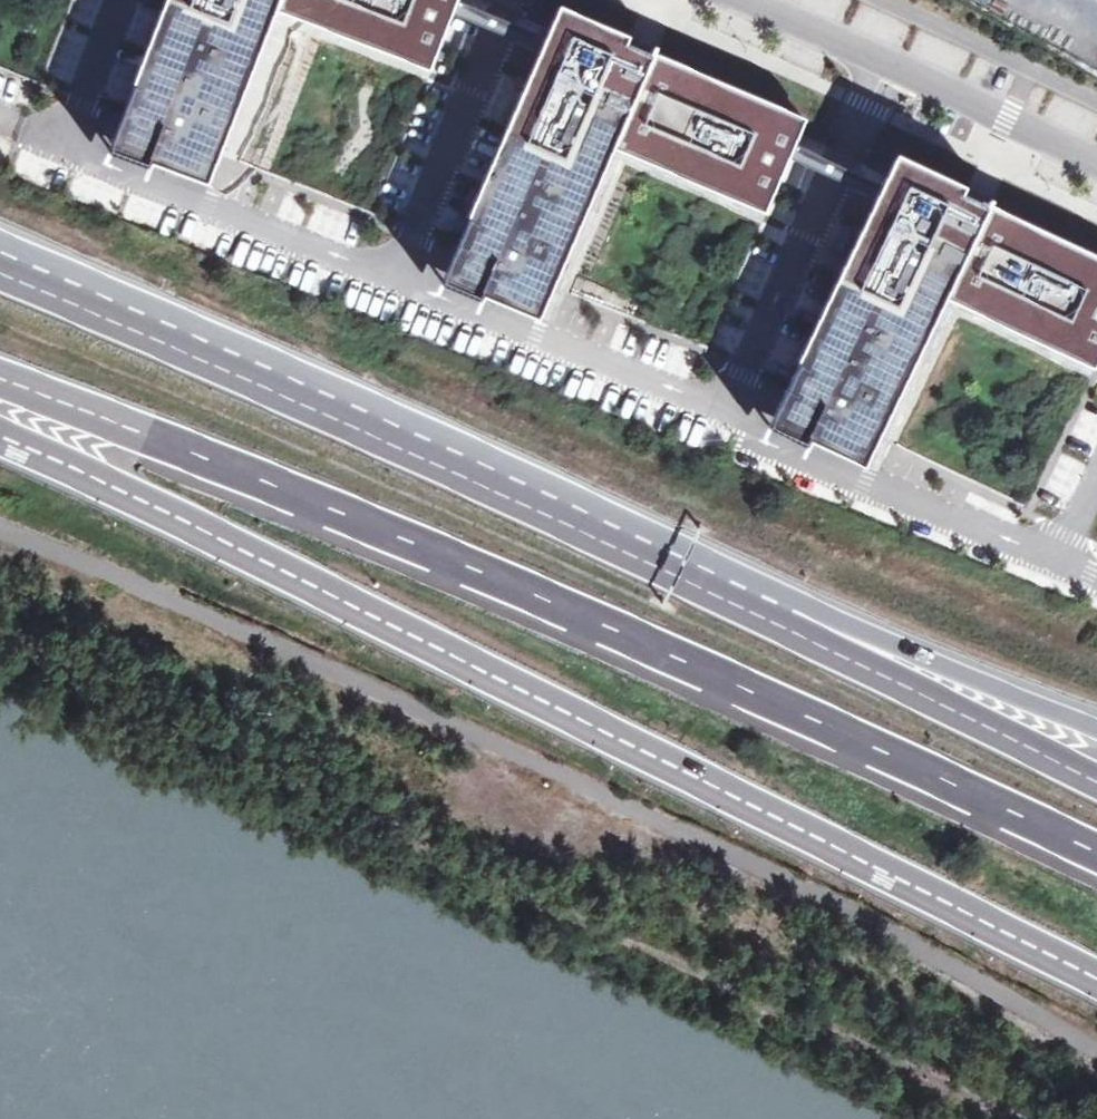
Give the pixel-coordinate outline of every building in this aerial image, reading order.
[(130,116),(224,153),(280,9),(435,69),(461,0),(175,0),(130,116)] [(562,18),(463,246),(556,286),(617,144),(769,210),(807,123),(809,118),(806,117),(667,57),(651,50),(654,44),(641,38),(638,44),(569,15),(564,12),(562,18)] [(130,116),(119,145),(213,182),(224,153),(130,116)] [(790,391),(881,435),(948,295),(1096,367),(1096,256),(987,202),(989,196),(976,190),(973,196),(904,163),(900,161),(895,172),(790,391)] [(543,315),(556,286),(463,246),(450,275),(543,315)] [(776,419),(868,463),(881,435),(790,391),(776,419)]
